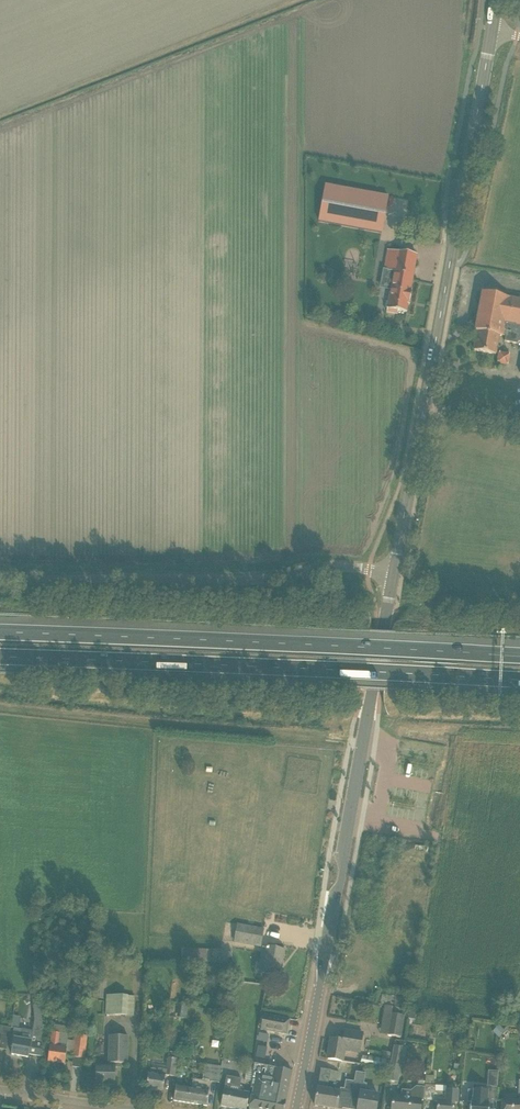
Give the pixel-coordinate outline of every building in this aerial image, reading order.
[(326,184),(319,219),(382,230),(383,224),(388,196),(326,184)] [(394,271),(387,312),(397,314),(398,311),(406,312),(408,304),(409,305),(411,292),(410,291),(417,255),(388,250),(384,269),(394,271)] [(478,331),(494,334),(498,335),(498,334),(505,335),(504,341),(518,343),(519,337),(519,299),(482,292),(475,331),(478,331)] [(478,331),(474,350),(495,354),(498,335),(494,334),(478,331)] [(498,364),(510,364),(510,352),(498,352),(498,364)] [(264,930),(238,925),(235,943),(261,947),(264,930)] [(262,972),(268,973),(279,975),(284,950),(266,947),(265,954),(263,954),(261,962),(264,963),(262,972)] [(228,950),(213,949),(212,963),(227,964),(228,950)] [(92,999),(103,1000),(104,978),(94,977),(93,992),(92,999)] [(127,996),(106,995),(105,1015),(126,1016),(127,996)] [(181,1003),(178,1018),(186,1019),(186,1017),(188,1007),(188,1004),(181,1003)] [(32,1031),(31,1037),(43,1039),(43,1025),(40,1005),(33,1005),(35,1020),(32,1031)] [(260,1029),(276,1032),(286,1034),(289,1019),(263,1014),(260,1029)] [(389,1014),(386,1035),(401,1038),(405,1016),(389,1014)] [(43,1050),(43,1039),(31,1037),(32,1031),(21,1029),(21,1030),(17,1029),(19,1016),(13,1015),(11,1028),(13,1029),(10,1046),(13,1046),(11,1054),(28,1057),(29,1048),(43,1050)] [(492,1031),(499,1037),(505,1031),(498,1025),(492,1031)] [(6,1046),(9,1027),(0,1026),(0,1045),(6,1046)] [(360,1054),(363,1033),(344,1030),(343,1041),(331,1039),(328,1059),(342,1061),(343,1051),(360,1054)] [(66,1048),(68,1034),(62,1033),(52,1031),(48,1061),(64,1063),(66,1048)] [(258,1032),(257,1040),(265,1041),(265,1032),(258,1032)] [(84,1058),(87,1036),(76,1035),(73,1057),(84,1058)] [(95,1065),(95,1073),(95,1084),(115,1084),(115,1063),(127,1064),(127,1036),(109,1036),(108,1066),(95,1065)] [(258,1045),(256,1057),(265,1059),(267,1047),(258,1045)] [(391,1061),(389,1069),(387,1080),(398,1082),(404,1048),(393,1046),(391,1060),(391,1061)] [(360,1065),(389,1069),(391,1061),(391,1060),(368,1056),(367,1056),(362,1055),(360,1065)] [(148,1074),(147,1078),(146,1089),(163,1092),(164,1081),(165,1075),(174,1076),(176,1059),(167,1057),(166,1070),(150,1068),(149,1075),(148,1074)] [(179,1060),(176,1083),(186,1084),(187,1072),(188,1061),(179,1060)] [(191,1087),(189,1103),(190,1103),(207,1106),(209,1095),(211,1079),(219,1080),(221,1067),(205,1064),(202,1080),(194,1079),(193,1079),(191,1087)] [(249,1108),(284,1108),(292,1071),(266,1066),(254,1064),(251,1086),(253,1087),(251,1094),(251,1097),(249,1108)] [(330,1070),(320,1068),(314,1106),(333,1108),(342,1108),(344,1098),(351,1099),(354,1082),(346,1081),(344,1089),(340,1088),(339,1091),(327,1089),(330,1070)] [(497,1087),(498,1072),(486,1071),(485,1087),(490,1087),(497,1088),(497,1087)] [(354,1082),(351,1099),(358,1101),(357,1108),(376,1108),(378,1095),(365,1093),(366,1084),(364,1083),(365,1073),(355,1072),(354,1082)] [(226,1076),(221,1106),(238,1108),(246,1108),(249,1093),(242,1092),(243,1088),(239,1087),(240,1079),(226,1076)] [(519,1080),(518,1100),(503,1100),(502,1108),(519,1108),(519,1080)] [(454,1103),(457,1103),(457,1092),(446,1090),(446,1092),(435,1091),(435,1086),(427,1085),(425,1101),(437,1101),(436,1108),(454,1108),(454,1103)] [(173,1101),(189,1103),(191,1087),(176,1086),(175,1090),(173,1101)] [(421,1100),(423,1100),(424,1087),(417,1086),(415,1086),(411,1090),(410,1099),(392,1097),(392,1100),(391,1108),(420,1108),(421,1103),(421,1100)] [(470,1102),(470,1108),(488,1108),(488,1104),(496,1104),(497,1087),(497,1088),(490,1087),(490,1091),(467,1090),(466,1102),(470,1102)]
